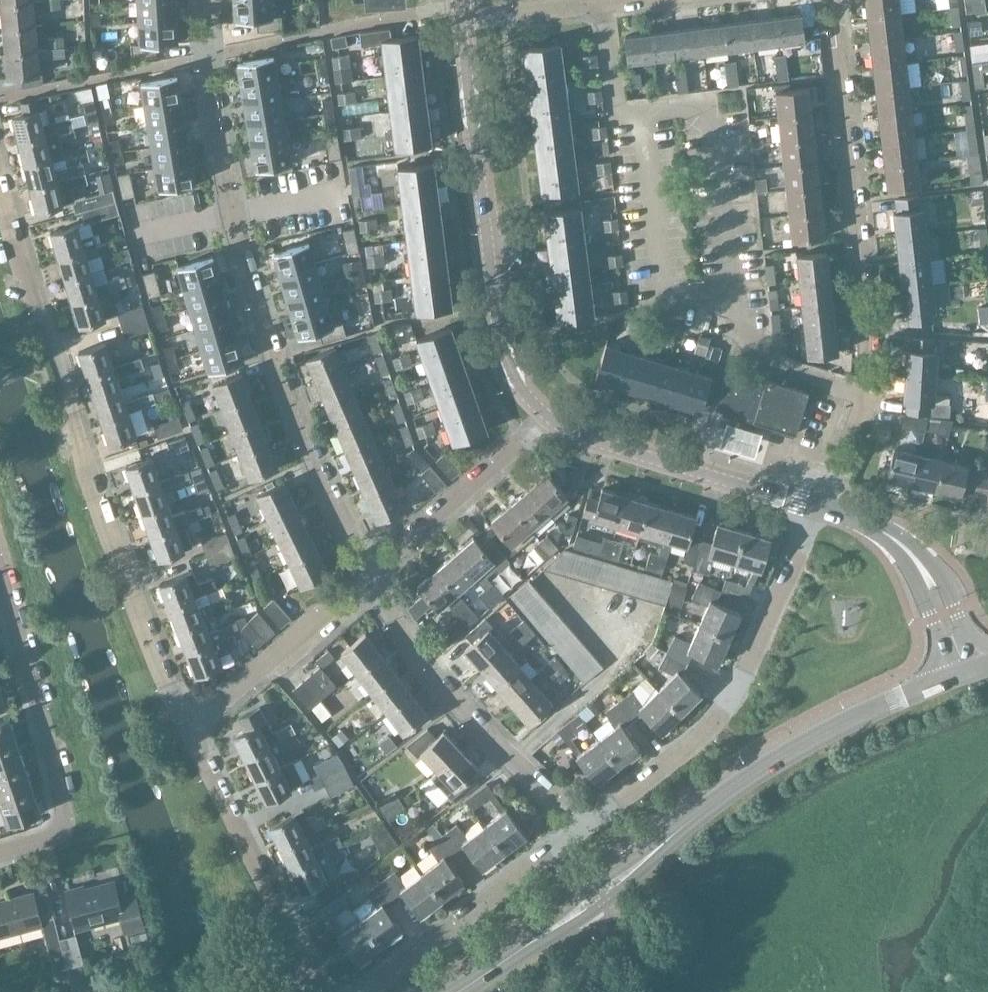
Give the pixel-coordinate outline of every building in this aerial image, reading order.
[(2,28),(35,25),(32,0),(0,4),(2,28)] [(45,9),(60,8),(59,0),(45,0),(45,9)] [(139,22),(175,20),(174,0),(146,0),(138,1),(139,22)] [(270,0),(234,0),(235,20),(256,18),(257,31),(282,29),(281,15),(271,16),(270,0)] [(898,0),(864,0),(866,16),(899,12),(898,0)] [(952,26),(961,25),(958,5),(949,6),(952,26)] [(100,11),(90,12),(91,25),(101,24),(100,11)] [(902,37),(899,12),(866,16),(869,41),(902,37)] [(777,44),(803,41),(800,14),(774,18),(777,44)] [(752,47),(777,44),(774,18),(749,21),(752,47)] [(155,43),(176,42),(175,20),(139,22),(140,43),(130,44),(131,57),(156,56),(155,43)] [(749,21),(724,24),(727,50),(752,47),(749,21)] [(724,24),(698,27),(701,53),(727,50),(724,24)] [(37,49),(35,25),(2,28),(5,53),(37,49)] [(409,36),(408,26),(358,32),(360,45),(381,42),(385,76),(421,71),(417,35),(409,36)] [(676,56),(701,53),(698,27),(673,30),(676,56)] [(651,59),(676,56),(673,30),(648,33),(651,59)] [(953,31),(955,50),(964,49),(961,30),(953,31)] [(625,62),(651,59),(648,33),(622,36),(625,62)] [(48,38),(49,48),(65,46),(64,36),(48,38)] [(905,61),(904,51),(902,37),(869,41),(872,65),(905,61)] [(523,48),(527,84),(563,80),(558,44),(523,48)] [(65,46),(49,48),(50,58),(66,56),(65,46)] [(49,48),(37,49),(5,53),(7,77),(21,76),(22,87),(43,83),(42,73),(40,74),(38,59),(50,58),(49,48)] [(581,67),(588,66),(598,65),(596,54),(580,56),(581,67)] [(774,56),(776,68),(786,67),(784,54),(774,56)] [(968,74),(965,54),(956,55),(959,75),(968,74)] [(273,55),(237,61),(241,83),(277,77),(273,55)] [(332,57),(334,68),(350,66),(349,55),(332,57)] [(324,56),(314,58),(316,70),(326,69),(324,56)] [(736,60),(724,62),(726,75),(737,73),(736,60)] [(908,85),(905,61),(872,65),(875,90),(908,85)] [(983,86),(980,61),(972,62),(975,87),(983,86)] [(674,68),(676,81),(687,79),(685,66),(674,68)] [(777,81),(787,79),(786,67),(776,68),(777,81)] [(326,69),(316,70),(318,83),(328,81),(326,69)] [(425,107),(421,71),(385,76),(389,111),(425,107)] [(629,74),(631,86),(642,85),(640,73),(629,74)] [(737,73),(726,75),(727,87),(739,86),(737,73)] [(141,81),(144,102),(180,96),(177,75),(141,81)] [(244,104),(280,98),(277,77),(241,83),(244,104)] [(687,79),(676,81),(677,93),(689,92),(687,79)] [(971,98),(968,79),(959,80),(962,100),(971,98)] [(527,84),(531,120),(567,116),(563,80),(527,84)] [(774,85),(775,92),(777,116),(811,113),(808,88),(790,90),(789,84),(774,85)] [(89,85),(66,90),(69,102),(91,97),(89,85)] [(878,115),(911,110),(908,85),(875,90),(878,115)] [(601,89),(593,90),(584,92),(586,103),(602,101),(601,89)] [(339,104),(356,102),(354,90),(337,93),(339,104)] [(109,96),(99,98),(102,111),(112,108),(109,96)] [(180,96),(144,102),(148,124),(184,118),(180,96)] [(280,98),(244,104),(248,126),(284,120),(280,98)] [(43,124),(39,108),(37,99),(21,103),(23,112),(12,115),(18,139),(45,133),(56,130),(73,126),(70,115),(54,120),(54,121),(43,124)] [(98,120),(93,99),(81,101),(85,123),(98,120)] [(331,99),(321,100),(323,113),(333,111),(331,99)] [(963,105),(966,129),(976,127),(973,104),(963,105)] [(425,107),(389,111),(394,147),(430,143),(425,107)] [(115,121),(112,108),(102,111),(105,123),(115,121)] [(914,135),(911,110),(878,115),(881,139),(914,135)] [(333,111),(323,113),(325,126),(336,124),(333,111)] [(813,137),(811,113),(777,116),(769,117),(770,125),(778,124),(780,141),(813,137)] [(572,151),(567,116),(531,120),(536,156),(572,151)] [(184,118),(148,124),(152,146),(187,140),(184,118)] [(252,147),(287,141),(284,120),(248,126),(252,147)] [(362,137),(360,125),(343,128),(344,139),(362,137)] [(590,139),(607,136),(606,125),(589,127),(590,139)] [(73,126),(56,130),(45,133),(18,139),(24,163),(51,156),(64,153),(61,140),(76,136),(73,126)] [(966,129),(970,154),(979,153),(976,127),(966,129)] [(966,128),(952,128),(953,155),(967,155),(966,128)] [(337,133),(324,135),(328,160),(341,158),(337,133)] [(881,139),(884,164),(917,160),(914,135),(881,139)] [(816,162),(813,137),(780,141),(783,166),(816,162)] [(118,138),(108,140),(111,153),(121,150),(118,138)] [(187,140),(152,146),(155,167),(191,161),(187,140)] [(291,163),(287,141),(252,147),(256,171),(257,170),(257,169),(291,163)] [(121,150),(111,153),(114,165),(124,163),(121,150)] [(536,156),(538,174),(540,192),(576,187),(572,151),(536,156)] [(970,154),(966,155),(970,184),(983,183),(979,153),(970,154)] [(55,170),(51,156),(24,163),(30,187),(57,180),(68,176),(84,172),(85,172),(83,162),(55,170)] [(938,158),(922,159),(923,173),(938,173),(938,158)] [(887,189),(920,184),(917,160),(884,164),(887,189)] [(194,185),(195,184),(191,161),(155,167),(159,189),(193,183),(194,185)] [(593,163),(595,174),(611,172),(610,161),(593,163)] [(819,187),(816,162),(783,166),(785,190),(819,187)] [(433,163),(396,168),(401,204),(437,199),(433,163)] [(777,166),(761,167),(761,177),(777,176),(777,166)] [(129,171),(116,174),(121,199),(135,196),(129,171)] [(71,186),(86,182),(84,172),(68,176),(57,180),(30,187),(36,211),(63,204),(75,201),(71,186)] [(369,182),(352,185),(354,196),(370,194),(369,182)] [(755,192),(770,191),(769,182),(754,183),(755,192)] [(821,211),(819,187),(785,190),(788,215),(821,211)] [(87,197),(91,208),(115,201),(112,189),(87,197)] [(926,233),(923,207),(919,208),(918,196),(895,199),(896,211),(892,211),(895,236),(926,233)] [(442,235),(437,199),(401,204),(405,240),(442,235)] [(81,211),(84,223),(50,232),(57,256),(84,248),(95,245),(101,243),(99,234),(94,235),(90,222),(95,220),(119,213),(115,201),(91,208),(81,211)] [(542,210),(547,247),(583,242),(579,206),(542,210)] [(824,236),(821,211),(788,215),(790,239),(824,236)] [(377,229),(376,218),(359,219),(361,231),(377,229)] [(619,229),(617,218),(600,220),(602,231),(619,229)] [(354,226),(341,229),(346,254),(359,251),(354,226)] [(987,247),(987,241),(987,227),(978,228),(980,247),(987,247)] [(895,236),(898,261),(929,258),(926,233),(895,236)] [(446,271),(442,235),(405,240),(409,275),(446,271)] [(95,245),(84,248),(57,256),(64,279),(91,271),(103,267),(100,253),(115,249),(112,239),(101,243),(95,245)] [(274,250),(273,250),(279,273),(314,262),(308,241),(274,251),(274,250)] [(588,278),(583,242),(547,247),(551,283),(588,278)] [(828,276),(825,252),(795,255),(798,280),(828,276)] [(384,264),(383,253),(366,255),(368,266),(384,264)] [(623,265),(622,253),(605,255),(606,267),(623,265)] [(211,256),(177,265),(184,287),(218,276),(212,254),(211,254),(211,256)] [(898,261),(901,287),(932,283),(929,258),(898,261)] [(361,260),(351,262),(353,274),(363,272),(361,260)] [(314,262),(279,273),(286,294),(320,283),(314,262)] [(776,283),(774,263),(765,264),(767,284),(776,283)] [(154,269),(141,273),(148,297),(161,294),(154,269)] [(97,294),(109,290),(117,288),(126,285),(123,276),(95,285),(91,271),(64,279),(70,302),(97,294)] [(409,275),(412,293),(414,311),(450,307),(446,271),(409,275)] [(363,272),(353,274),(356,287),(366,285),(363,272)] [(218,276),(184,287),(190,308),(225,297),(218,276)] [(798,280),(801,305),(831,301),(828,276),(798,280)] [(592,315),(588,278),(551,283),(556,319),(592,315)] [(286,294),(292,315),(327,305),(320,283),(286,294)] [(909,324),(932,321),(931,309),(935,308),(932,283),(901,287),(904,312),(908,311),(909,324)] [(77,325),(117,313),(114,301),(121,299),(117,288),(109,290),(97,294),(70,302),(77,325)] [(770,309),(779,308),(776,288),(768,289),(770,309)] [(391,289),(374,290),(375,302),(392,299),(391,289)] [(627,289),(609,291),(611,302),(628,300),(627,289)] [(350,297),(352,308),(351,308),(354,327),(370,324),(367,305),(363,306),(361,295),(350,297)] [(225,297),(190,308),(196,329),(231,318),(225,297)] [(834,326),(831,301),(801,305),(804,329),(834,326)] [(160,303),(150,306),(154,319),(164,315),(160,303)] [(143,305),(118,313),(122,325),(147,317),(143,305)] [(292,315),(298,336),(318,330),(322,342),(346,335),(342,322),(332,325),(327,305),(292,315)] [(771,313),(773,332),(781,331),(780,312),(771,313)] [(642,317),(634,315),(630,314),(625,330),(637,334),(642,317)] [(164,315),(154,319),(158,331),(168,328),(164,315)] [(150,329),(147,317),(122,325),(125,337),(150,329)] [(202,350),(237,339),(231,318),(196,329),(202,350)] [(676,327),(665,324),(660,341),(671,344),(676,327)] [(837,351),(834,326),(804,329),(806,354),(837,351)] [(415,340),(427,374),(461,362),(449,328),(415,340)] [(781,331),(773,332),(775,351),(783,351),(781,331)] [(382,350),(376,332),(367,334),(373,353),(382,350)] [(694,351),(705,355),(708,345),(710,338),(699,335),(694,351)] [(906,349),(905,375),(936,377),(936,376),(950,377),(951,366),(936,365),(937,351),(933,351),(934,339),(910,337),(909,349),(906,349)] [(208,371),(243,360),(237,339),(202,350),(208,371)] [(112,365),(104,342),(78,350),(85,373),(112,365)] [(594,377),(631,388),(641,354),(604,343),(594,377)] [(174,344),(163,347),(166,359),(177,357),(174,344)] [(705,355),(714,358),(717,347),(708,345),(705,355)] [(344,370),(335,347),(307,359),(316,382),(344,370)] [(389,372),(383,353),(375,356),(381,375),(389,372)] [(396,369),(412,364),(409,353),(393,358),(396,369)] [(676,364),(641,354),(631,388),(665,399),(676,364)] [(85,373),(93,396),(119,387),(115,374),(143,365),(140,356),(123,361),(112,365),(85,373)] [(177,357),(166,359),(169,371),(180,368),(177,357)] [(473,396),(467,379),(461,362),(427,374),(439,408),(473,396)] [(698,408),(708,374),(676,364),(665,399),(698,408)] [(715,407),(794,431),(807,390),(728,366),(715,407)] [(238,368),(211,376),(214,383),(212,383),(221,407),(250,396),(241,372),(240,373),(238,368)] [(354,393),(344,370),(316,382),(326,405),(354,393)] [(907,400),(906,413),(927,415),(929,415),(930,402),(934,402),(936,377),(905,375),(903,400),(907,400)] [(398,395),(391,378),(383,380),(389,398),(398,395)] [(127,411),(138,407),(172,396),(168,388),(152,393),(152,392),(124,401),(119,387),(93,396),(100,419),(127,411)] [(424,397),(420,387),(404,392),(408,403),(424,397)] [(326,405),(336,428),(364,417),(354,393),(326,405)] [(259,419),(250,396),(221,407),(230,430),(259,419)] [(485,430),(473,396),(439,408),(451,442),(485,430)] [(188,420),(196,417),(189,399),(181,402),(188,420)] [(397,422),(406,419),(399,400),(391,403),(397,422)] [(135,433),(127,411),(100,419),(108,442),(135,433)] [(901,413),(900,426),(925,428),(925,427),(926,424),(927,415),(906,413),(901,413)] [(156,435),(181,427),(177,416),(153,424),(156,435)] [(336,428),(346,451),(374,440),(364,417),(336,428)] [(197,418),(189,421),(198,443),(206,440),(197,418)] [(239,454),(268,443),(259,419),(230,430),(239,454)] [(419,437),(435,432),(432,421),(416,426),(419,437)] [(762,433),(727,422),(720,445),(755,456),(762,433)] [(407,423),(399,426),(405,445),(414,442),(407,423)] [(920,442),(923,431),(910,428),(909,434),(913,440),(920,442)] [(188,447),(184,435),(159,443),(163,455),(188,447)] [(346,451),(355,474),(383,462),(374,440),(346,451)] [(277,466),(268,443),(239,454),(249,477),(277,466)] [(207,444),(199,448),(207,466),(215,463),(207,444)] [(419,466),(426,460),(414,447),(406,452),(419,466)] [(893,448),(886,477),(911,483),(918,454),(893,448)] [(459,470),(445,454),(436,462),(450,478),(459,470)] [(918,454),(911,483),(936,489),(943,459),(918,454)] [(134,488),(159,479),(151,456),(126,465),(134,488)] [(943,459),(936,489),(960,495),(961,492),(967,468),(967,465),(943,459)] [(392,483),(401,480),(397,472),(389,476),(383,462),(355,474),(365,497),(393,485),(392,483)] [(216,489),(224,486),(217,467),(209,471),(216,489)] [(444,484),(430,468),(420,477),(434,493),(444,484)] [(967,468),(961,492),(973,495),(977,470),(967,468)] [(134,488),(142,511),(167,502),(162,489),(190,479),(187,470),(170,476),(159,479),(134,488)] [(973,495),(987,497),(987,492),(987,472),(977,470),(973,495)] [(546,473),(528,489),(548,512),(567,496),(546,473)] [(267,517),(294,504),(283,481),(256,494),(267,517)] [(403,508),(393,485),(365,497),(375,520),(403,508)] [(583,514),(616,524),(626,494),(602,487),(599,500),(588,497),(583,514)] [(508,500),(509,505),(530,528),(548,512),(528,489),(518,496),(514,495),(508,500)] [(616,524),(640,531),(649,501),(648,501),(648,496),(641,494),(638,498),(626,494),(616,524)] [(637,538),(661,545),(672,508),(649,501),(640,531),(637,538)] [(172,515),(167,502),(142,511),(150,533),(175,525),(175,524),(202,515),(199,505),(172,515)] [(267,517),(278,540),(305,527),(294,504),(267,517)] [(530,528),(509,505),(491,520),(498,529),(489,537),(507,558),(535,533),(530,528)] [(658,553),(653,570),(662,573),(672,540),(686,545),(683,554),(688,563),(693,564),(700,544),(697,543),(703,526),(693,523),(695,515),(672,508),(661,545),(658,553)] [(235,534),(243,530),(235,512),(227,515),(235,534)] [(563,530),(572,532),(577,516),(568,513),(563,530)] [(709,547),(700,544),(693,564),(692,567),(708,572),(715,554),(734,560),(744,529),(718,521),(709,547)] [(184,522),(175,525),(150,533),(158,556),(191,544),(184,522)] [(316,549),(305,527),(278,540),(289,562),(316,549)] [(769,538),(744,529),(734,560),(754,567),(745,584),(726,578),(722,589),(746,597),(750,585),(760,568),(769,538)] [(229,543),(224,531),(200,541),(204,553),(229,543)] [(551,553),(558,547),(547,534),(540,540),(551,553)] [(237,538),(244,556),(252,553),(244,535),(237,538)] [(510,561),(507,558),(489,537),(480,545),(473,537),(454,553),(480,583),(485,588),(492,582),(486,576),(495,568),(498,571),(510,561)] [(599,554),(607,556),(612,540),(604,537),(599,554)] [(545,559),(551,553),(540,540),(533,546),(545,559)] [(616,559),(621,542),(612,540),(607,556),(616,559)] [(233,555),(229,543),(204,553),(209,564),(233,555)] [(327,572),(316,549),(289,562),(300,585),(327,572)] [(544,567),(571,575),(578,554),(564,549),(544,567)] [(650,551),(645,568),(653,570),(658,553),(650,551)] [(474,589),(480,583),(454,553),(436,569),(457,592),(468,582),(474,589)] [(590,557),(578,554),(571,575),(583,579),(590,557)] [(261,575),(254,557),(246,561),(253,579),(261,575)] [(583,579),(594,582),(601,561),(590,557),(583,579)] [(613,564),(601,561),(594,582),(606,586),(613,564)] [(624,568),(613,564),(606,586),(618,590),(624,568)] [(618,590),(629,593),(636,572),(624,568),(618,590)] [(454,638),(478,617),(462,599),(463,599),(457,592),(436,569),(417,585),(438,609),(447,601),(453,607),(452,608),(455,611),(453,613),(457,618),(445,628),(454,638)] [(197,582),(193,570),(159,583),(168,606),(194,596),(206,592),(217,587),(213,576),(197,582)] [(647,575),(636,572),(629,593),(641,597),(647,575)] [(659,579),(647,575),(641,597),(652,600),(659,579)] [(664,604),(665,601),(671,582),(659,579),(652,600),(664,604)] [(519,605),(537,590),(529,580),(511,596),(519,605)] [(492,582),(485,588),(496,601),(503,595),(492,582)] [(707,605),(698,624),(729,638),(740,613),(715,602),(720,592),(698,582),(691,597),(707,605)] [(217,587),(206,592),(194,596),(168,606),(176,628),(202,618),(197,605),(229,592),(226,585),(221,587),(220,585),(217,587)] [(490,607),(496,601),(485,588),(478,594),(490,607)] [(545,599),(537,590),(519,605),(527,614),(545,599)] [(281,625),(289,618),(272,598),(263,606),(281,625)] [(536,624),(553,609),(545,599),(527,614),(536,624)] [(561,618),(553,609),(536,624),(544,633),(561,618)] [(274,630),(256,612),(247,620),(265,639),(274,630)] [(485,617),(465,634),(472,642),(464,649),(480,667),(504,647),(488,629),(492,625),(485,617)] [(185,651),(211,641),(223,635),(233,631),(238,629),(234,621),(207,632),(202,618),(176,628),(185,651)] [(569,627),(561,618),(544,633),(552,642),(569,627)] [(510,630),(515,636),(528,625),(523,619),(510,630)] [(729,638),(698,624),(689,642),(674,635),(666,651),(688,662),(693,651),(718,662),(729,638)] [(535,632),(528,625),(515,636),(522,644),(535,632)] [(552,642),(560,652),(577,637),(569,627),(552,642)] [(211,641),(185,651),(194,673),(219,664),(215,653),(237,644),(233,631),(223,635),(211,641)] [(342,651),(358,672),(382,654),(366,634),(342,651)] [(586,646),(577,637),(560,652),(568,661),(586,646)] [(594,655),(586,646),(568,661),(576,671),(594,655)] [(520,665),(504,647),(480,667),(496,686),(520,665)] [(674,674),(658,688),(679,713),(700,696),(682,674),(688,662),(666,651),(659,667),(674,674)] [(396,674),(382,654),(358,672),(372,691),(396,674)] [(602,665),(594,655),(576,671),(584,680),(602,665)] [(512,704),(536,684),(548,673),(561,662),(555,656),(542,667),(541,666),(529,677),(520,665),(496,686),(512,704)] [(566,669),(561,662),(548,673),(553,680),(566,669)] [(327,693),(336,685),(319,666),(310,673),(327,693)] [(310,673),(302,681),(318,701),(327,693),(310,673)] [(387,711),(411,694),(396,674),(372,691),(387,711)] [(633,720),(643,712),(659,730),(679,713),(658,688),(651,680),(635,694),(631,689),(617,700),(633,720)] [(302,681),(293,689),(310,708),(318,701),(302,681)] [(552,702),(536,684),(512,704),(528,722),(552,702)] [(426,714),(411,694),(387,711),(402,731),(426,714)] [(623,729),(633,720),(617,700),(604,711),(614,724),(598,737),(619,764),(639,747),(623,729)] [(272,732),(259,707),(238,717),(244,729),(233,735),(244,756),(269,744),(280,739),(295,731),(291,722),(272,732)] [(579,713),(557,730),(565,740),(587,724),(579,713)] [(16,741),(8,717),(0,720),(0,747),(16,741)] [(438,770),(460,749),(443,731),(436,738),(427,728),(407,744),(417,756),(421,753),(438,770)] [(280,739),(269,744),(244,756),(255,778),(279,766),(273,753),(300,740),(295,731),(280,739)] [(582,751),(572,740),(568,743),(598,781),(619,764),(598,737),(582,751)] [(24,765),(16,741),(0,747),(0,773),(24,765)] [(477,766),(460,749),(438,770),(431,777),(448,794),(455,788),(477,766)] [(303,787),(290,761),(280,766),(279,766),(255,778),(265,800),(290,788),(292,792),(303,787)] [(320,773),(325,784),(347,773),(342,762),(320,773)] [(32,789),(24,765),(0,773),(0,800),(32,789)] [(347,773),(325,784),(331,795),(353,784),(347,773)] [(509,813),(486,783),(466,799),(473,808),(488,796),(500,812),(484,825),(504,851),(525,835),(516,822),(520,819),(513,810),(509,813)] [(32,789),(0,800),(0,802),(7,824),(40,813),(32,789)] [(377,803),(382,811),(400,798),(395,791),(377,803)] [(387,818),(405,806),(400,798),(382,811),(387,818)] [(305,835),(315,830),(314,828),(322,824),(318,816),(310,820),(311,821),(301,826),(295,813),(270,825),(280,847),(305,835)] [(482,868),(504,851),(484,825),(467,837),(457,824),(443,835),(457,854),(466,847),(482,868)] [(316,857),(327,851),(342,844),(338,835),(311,848),(305,835),(280,847),(291,869),(316,857)] [(446,862),(457,854),(443,835),(428,846),(438,860),(421,873),(441,899),(462,882),(446,862)] [(346,852),(342,844),(327,851),(316,857),(291,869),(301,891),(313,885),(321,902),(340,888),(333,876),(338,873),(331,860),(346,852)] [(394,872),(380,883),(394,902),(403,894),(419,915),(441,899),(421,873),(404,885),(394,872)] [(120,899),(115,880),(83,889),(82,886),(66,890),(77,928),(121,916),(125,931),(145,925),(137,895),(120,899)] [(375,907),(359,919),(379,946),(400,930),(385,909),(394,902),(380,883),(365,894),(375,907)] [(61,939),(54,916),(42,920),(34,891),(7,898),(8,902),(0,904),(0,937),(43,925),(50,947),(48,948),(54,970),(68,966),(62,944),(61,939)] [(342,942),(339,944),(344,952),(348,949),(358,962),(379,946),(359,919),(342,932),(330,916),(346,903),(339,894),(318,910),(342,942)] [(61,939),(62,944),(68,966),(84,961),(76,934),(61,939)]
